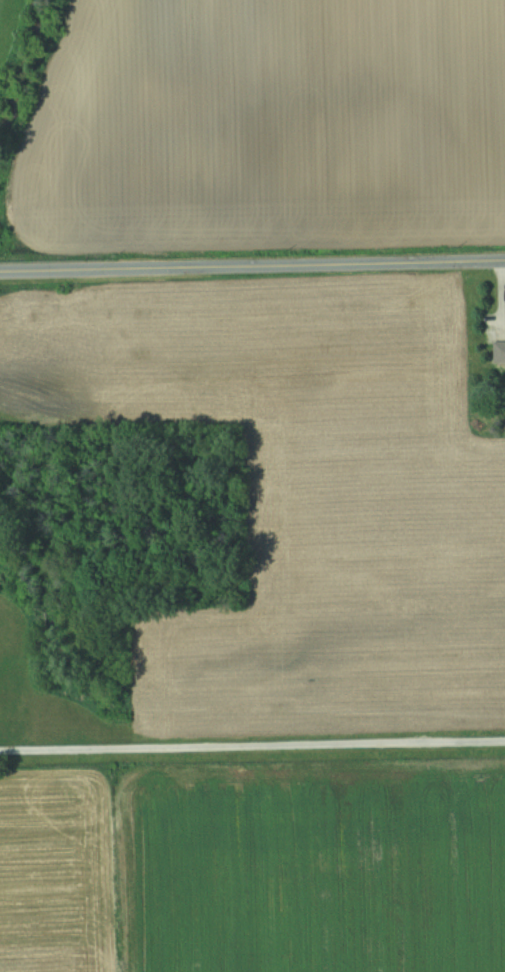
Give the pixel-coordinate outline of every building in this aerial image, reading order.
[(495,341),(495,363),(504,363),(504,341),(495,341)]
